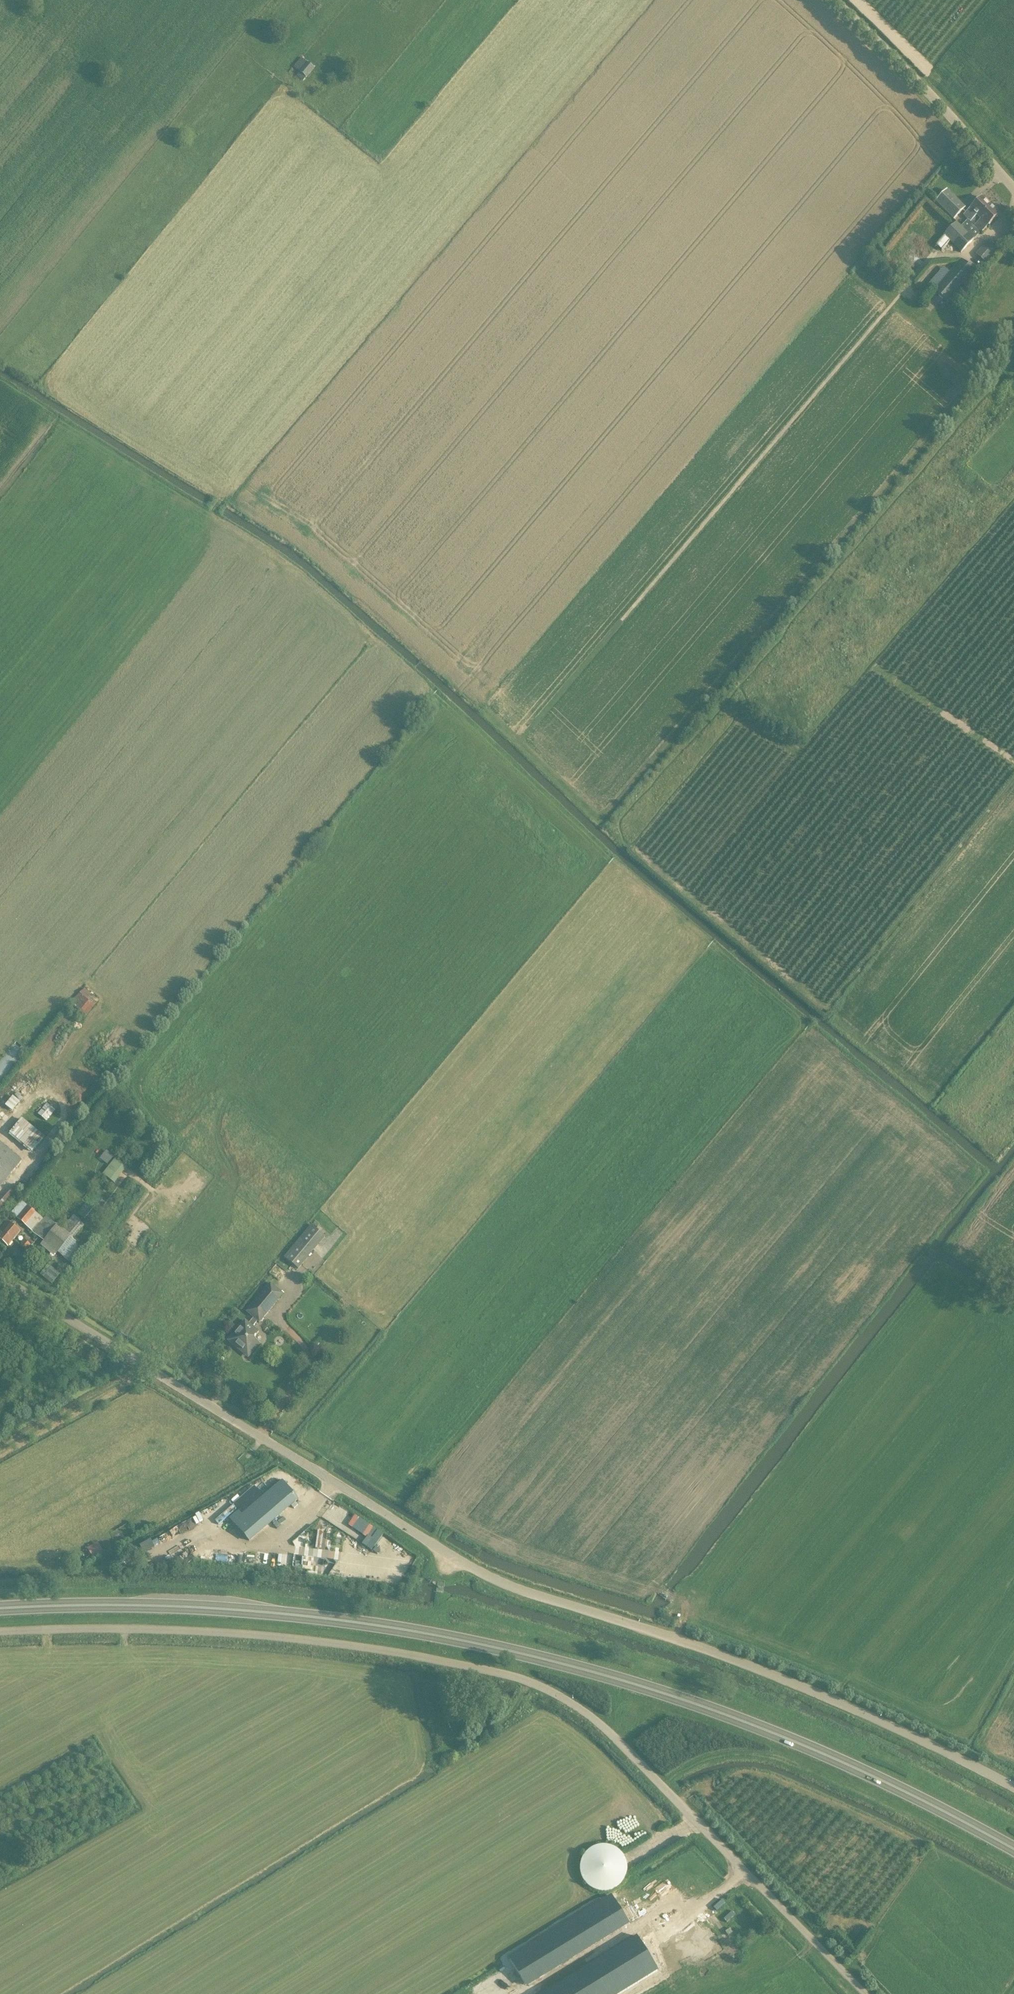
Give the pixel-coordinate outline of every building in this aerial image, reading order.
[(307,77),(315,67),(302,56),(294,66),(307,77)] [(953,220),(965,209),(947,190),(935,202),(953,220)] [(1000,212),(1008,205),(994,190),(986,196),(1000,212)] [(952,244),(972,224),(989,206),(981,197),(963,215),(968,220),(961,227),(957,222),(943,236),(952,244)] [(989,206),(972,224),(952,244),(961,253),(974,240),(974,239),(981,233),(998,215),(989,206)] [(986,264),(998,250),(988,240),(975,255),(986,264)] [(934,291),(947,303),(974,272),(960,260),(934,291)] [(73,1001),(87,1014),(100,1000),(86,987),(73,1001)] [(25,1050),(14,1042),(0,1060),(0,1082),(25,1050)] [(14,1096),(6,1104),(13,1110),(20,1101),(14,1096)] [(47,1103),(39,1113),(47,1120),(55,1109),(47,1103)] [(32,1152),(45,1137),(23,1117),(10,1132),(32,1152)] [(23,1159),(0,1142),(0,1189),(23,1159)] [(107,1164),(114,1156),(107,1151),(101,1159),(107,1164)] [(115,1157),(104,1174),(116,1182),(127,1165),(115,1157)] [(0,1202),(0,1205),(3,1208),(19,1189),(15,1186),(0,1202)] [(85,1218),(93,1209),(87,1202),(78,1212),(85,1218)] [(36,1211),(28,1204),(18,1216),(19,1216),(17,1217),(25,1224),(36,1211)] [(65,1227),(75,1236),(86,1224),(75,1215),(65,1227)] [(298,1268),(332,1229),(319,1217),(285,1257),(298,1268)] [(21,1230),(11,1221),(0,1234),(0,1235),(0,1237),(9,1245),(21,1230)] [(49,1264),(42,1273),(53,1282),(60,1273),(49,1264)] [(255,1337),(259,1332),(253,1327),(258,1320),(260,1322),(284,1293),(271,1282),(247,1311),(254,1317),(249,1323),(245,1320),(231,1337),(227,1341),(248,1358),(260,1344),(255,1339),(255,1337)] [(282,1481),(242,1516),(238,1511),(230,1519),(249,1541),(298,1499),(282,1481)] [(177,1527),(169,1532),(175,1539),(182,1534),(177,1527)] [(87,1549),(90,1554),(94,1559),(104,1553),(97,1542),(87,1549)] [(593,1890),(595,1891),(597,1891),(598,1892),(600,1892),(602,1892),(604,1892),(606,1892),(608,1892),(610,1892),(612,1891),(614,1890),(616,1889),(617,1888),(619,1887),(620,1885),(622,1884),(623,1882),(624,1880),(625,1878),(626,1876),(626,1874),(627,1872),(627,1870),(627,1868),(627,1866),(626,1864),(626,1862),(625,1860),(624,1858),(623,1856),(622,1855),(621,1853),(619,1852),(618,1850),(616,1849),(614,1848),(612,1847),(611,1847),(609,1846),(607,1846),(605,1846),(603,1846),(601,1846),(599,1846),(597,1847),(595,1847),(593,1848),(591,1849),(590,1850),(588,1851),(587,1853),(585,1854),(584,1856),(583,1858),(582,1860),(581,1862),(581,1864),(580,1866),(580,1868),(580,1870),(580,1872),(581,1874),(581,1876),(582,1878),(583,1880),(584,1882),(585,1883),(586,1885),(588,1886),(589,1888),(591,1889),(593,1890)] [(654,1886),(659,1897),(675,1890),(670,1878),(654,1886)] [(592,1905),(563,1922),(579,1948),(607,1929),(592,1905)] [(708,1931),(693,1940),(705,1960),(717,1953),(710,1943),(721,1935),(724,1941),(738,1932),(723,1908),(704,1920),(708,1931)] [(585,1956),(608,1993),(621,1993),(690,1950),(664,1909),(585,1956)]
